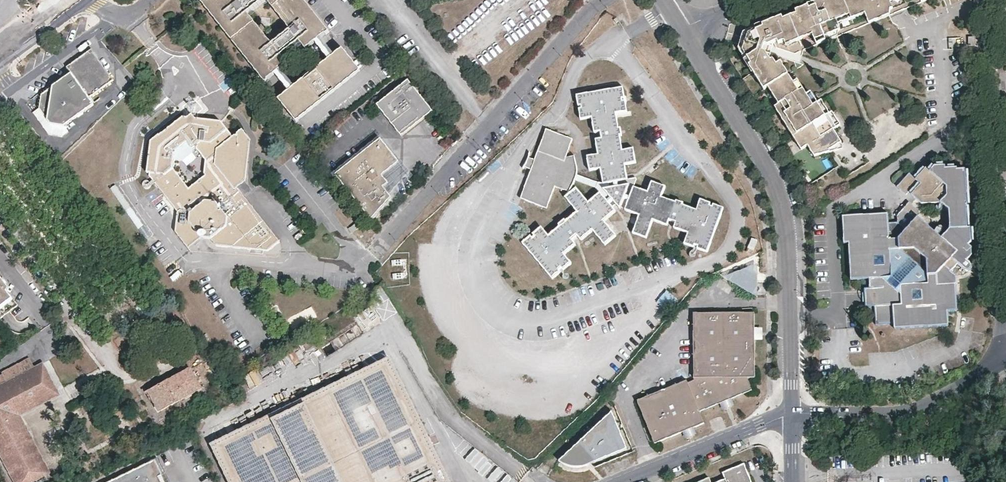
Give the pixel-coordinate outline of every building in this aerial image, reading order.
[(307,0),(201,0),(265,80),(266,81),(289,62),(280,52),(298,37),(307,48),(330,29),(307,0)] [(828,115),(826,117),(817,104),(815,105),(808,95),(796,76),(791,79),(788,75),(781,61),(770,58),(768,56),(766,51),(764,50),(765,47),(766,44),(769,44),(778,41),(779,43),(785,41),(798,35),(811,30),(813,35),(817,44),(828,40),(826,35),(838,30),(841,29),(839,25),(837,20),(851,14),(864,8),(866,13),(870,23),(880,19),(879,15),(892,9),(894,9),(892,4),(890,0),(821,0),(795,10),(796,13),(783,19),(782,16),(763,23),(764,26),(749,32),(743,49),(752,64),(749,66),(764,89),(770,85),(781,102),(775,106),(782,118),(788,114),(800,132),(807,145),(815,156),(831,152),(829,149),(840,143),(842,142),(834,130),(836,128),(828,115)] [(864,8),(851,14),(853,19),(866,13),(864,8)] [(891,15),(892,9),(879,15),(880,19),(890,15),(891,15)] [(795,10),(782,16),(783,19),(796,13),(795,10)] [(837,20),(839,25),(853,19),(851,14),(837,20)] [(738,48),(749,66),(752,64),(743,49),(749,32),(764,26),(763,23),(744,31),(743,35),(741,40),(740,44),(738,48)] [(811,30),(798,35),(799,40),(813,35),(811,30)] [(838,36),(838,30),(826,35),(828,40),(838,36)] [(798,35),(785,41),(788,45),(799,40),(798,35)] [(361,68),(343,46),(319,65),(328,76),(316,85),(307,74),(279,97),(297,119),(361,68)] [(114,78),(91,47),(79,56),(67,66),(72,72),(89,96),(114,78)] [(316,85),(328,76),(319,65),(307,74),(316,85)] [(65,125),(72,121),(95,103),(89,96),(72,72),(69,74),(42,95),(40,108),(40,109),(52,123),(65,125)] [(405,129),(430,109),(407,81),(375,105),(387,120),(388,121),(390,122),(391,123),(393,124),(394,124),(395,124),(396,124),(397,123),(399,123),(400,122),(405,129)] [(623,87),(577,96),(578,106),(581,106),(582,108),(579,109),(581,120),(592,118),(595,133),(601,132),(602,138),(596,139),(598,155),(587,156),(590,171),(601,169),(603,184),(613,182),(614,187),(603,189),(610,197),(607,200),(600,192),(588,202),(576,188),(565,197),(577,212),(566,222),(564,220),(559,225),(560,226),(549,236),(541,227),(532,234),(534,236),(532,238),(530,236),(522,243),(553,278),(561,271),(559,269),(561,268),(563,269),(571,263),(564,254),(576,244),(572,240),(577,235),(581,240),(593,230),(605,244),(616,235),(604,221),(616,211),(609,203),(613,200),(620,208),(624,199),(629,201),(625,210),(639,215),(633,233),(646,238),(653,220),(667,225),(670,219),(676,222),(674,228),(688,233),(684,243),(694,247),(695,244),(699,245),(697,248),(708,252),(724,208),(713,204),(712,207),(710,206),(711,203),(701,199),(697,210),(682,205),(683,203),(676,201),(675,202),(662,197),(665,187),(652,182),(648,192),(634,187),(630,196),(625,195),(629,185),(618,186),(617,181),(627,180),(625,164),(635,162),(633,148),(622,150),(620,135),(622,135),(621,127),(619,128),(616,114),(627,112),(625,101),(623,101),(622,99),(625,98),(623,87)] [(812,92),(808,95),(815,105),(817,104),(819,103),(816,99),(814,96),(812,92)] [(828,115),(830,114),(822,101),(819,103),(817,104),(826,117),(828,115)] [(70,131),(65,125),(52,123),(40,109),(34,113),(50,134),(64,136),(70,131)] [(833,112),(830,114),(828,115),(836,128),(841,125),(833,112)] [(147,172),(176,207),(178,206),(181,209),(178,211),(176,230),(188,244),(200,234),(205,235),(207,235),(211,235),(226,223),(226,214),(224,211),(221,208),(221,207),(241,191),(237,185),(245,179),(248,141),(239,130),(233,134),(222,121),(194,118),(191,114),(187,117),(181,116),(154,138),(149,172),(147,172)] [(793,136),(800,132),(788,114),(782,118),(793,136)] [(405,129),(400,122),(399,123),(397,123),(396,124),(395,124),(394,124),(393,124),(391,123),(390,122),(388,121),(387,120),(398,134),(405,129)] [(534,160),(527,157),(524,165),(532,168),(520,198),(546,208),(555,187),(568,191),(572,185),(574,180),(576,175),(576,168),(573,156),(566,158),(572,139),(546,129),(534,160)] [(801,149),(807,145),(800,132),(793,136),(801,149)] [(381,137),(336,174),(372,217),(391,195),(384,186),(389,182),(383,174),(399,160),(381,137)] [(844,148),(840,143),(829,149),(831,152),(844,148)] [(410,174),(399,160),(383,174),(389,182),(384,186),(391,195),(410,174)] [(958,165),(947,166),(946,163),(935,163),(930,169),(926,165),(916,176),(909,171),(897,185),(906,193),(909,190),(920,199),(923,202),(942,201),(950,208),(951,227),(943,236),(919,215),(917,217),(905,230),(897,222),(888,222),(887,213),(842,216),(844,243),(848,243),(850,279),(868,278),(869,287),(873,287),(874,306),(875,324),(893,323),(894,328),(947,325),(947,310),(957,310),(955,275),(950,271),(958,262),(965,269),(971,262),(967,259),(972,253),(971,226),(968,226),(967,203),(968,203),(968,197),(967,167),(958,167),(958,165)] [(636,178),(627,180),(617,181),(618,186),(629,185),(625,195),(630,196),(634,187),(636,179),(636,178)] [(143,226),(115,185),(110,188),(138,229),(143,226)] [(276,236),(241,191),(221,207),(221,208),(223,206),(227,206),(227,209),(224,211),(226,214),(226,223),(211,235),(207,235),(212,241),(264,245),(276,236)] [(917,208),(908,201),(903,208),(911,215),(917,208)] [(190,247),(205,235),(200,234),(188,244),(190,247)] [(752,238),(748,248),(754,250),(758,240),(752,238)] [(431,244),(417,242),(416,255),(429,256),(431,244)] [(755,299),(754,264),(721,277),(755,299)] [(13,297),(5,287),(8,285),(0,274),(0,307),(13,297)] [(865,306),(874,306),(873,287),(869,287),(864,288),(865,306)] [(694,380),(748,379),(755,380),(754,313),(694,313),(694,380)] [(0,376),(0,454),(15,481),(32,481),(46,475),(15,416),(13,413),(58,390),(43,363),(34,367),(30,358),(2,373),(3,375),(0,376)] [(216,447),(233,481),(447,481),(388,361),(216,447)] [(150,402),(152,400),(156,398),(162,410),(201,388),(191,368),(168,380),(145,393),(150,402)] [(748,379),(694,380),(688,382),(700,411),(752,390),(748,379)] [(700,411),(688,382),(687,380),(637,400),(654,443),(704,423),(700,411)] [(59,393),(58,390),(13,413),(15,416),(46,475),(51,472),(22,416),(61,396),(59,393)] [(159,412),(162,410),(156,398),(152,400),(159,412)] [(611,411),(576,442),(594,463),(626,450),(611,411)] [(576,442),(570,448),(585,465),(587,465),(589,464),(594,463),(576,442)] [(570,448),(559,457),(562,459),(565,461),(567,463),(569,463),(570,464),(572,464),(575,465),(577,466),(580,466),(582,466),(584,466),(585,465),(570,448)] [(112,461),(106,450),(101,453),(107,464),(112,461)] [(110,481),(165,481),(154,461),(110,481)] [(743,464),(722,472),(725,479),(718,481),(750,481),(743,464)]
